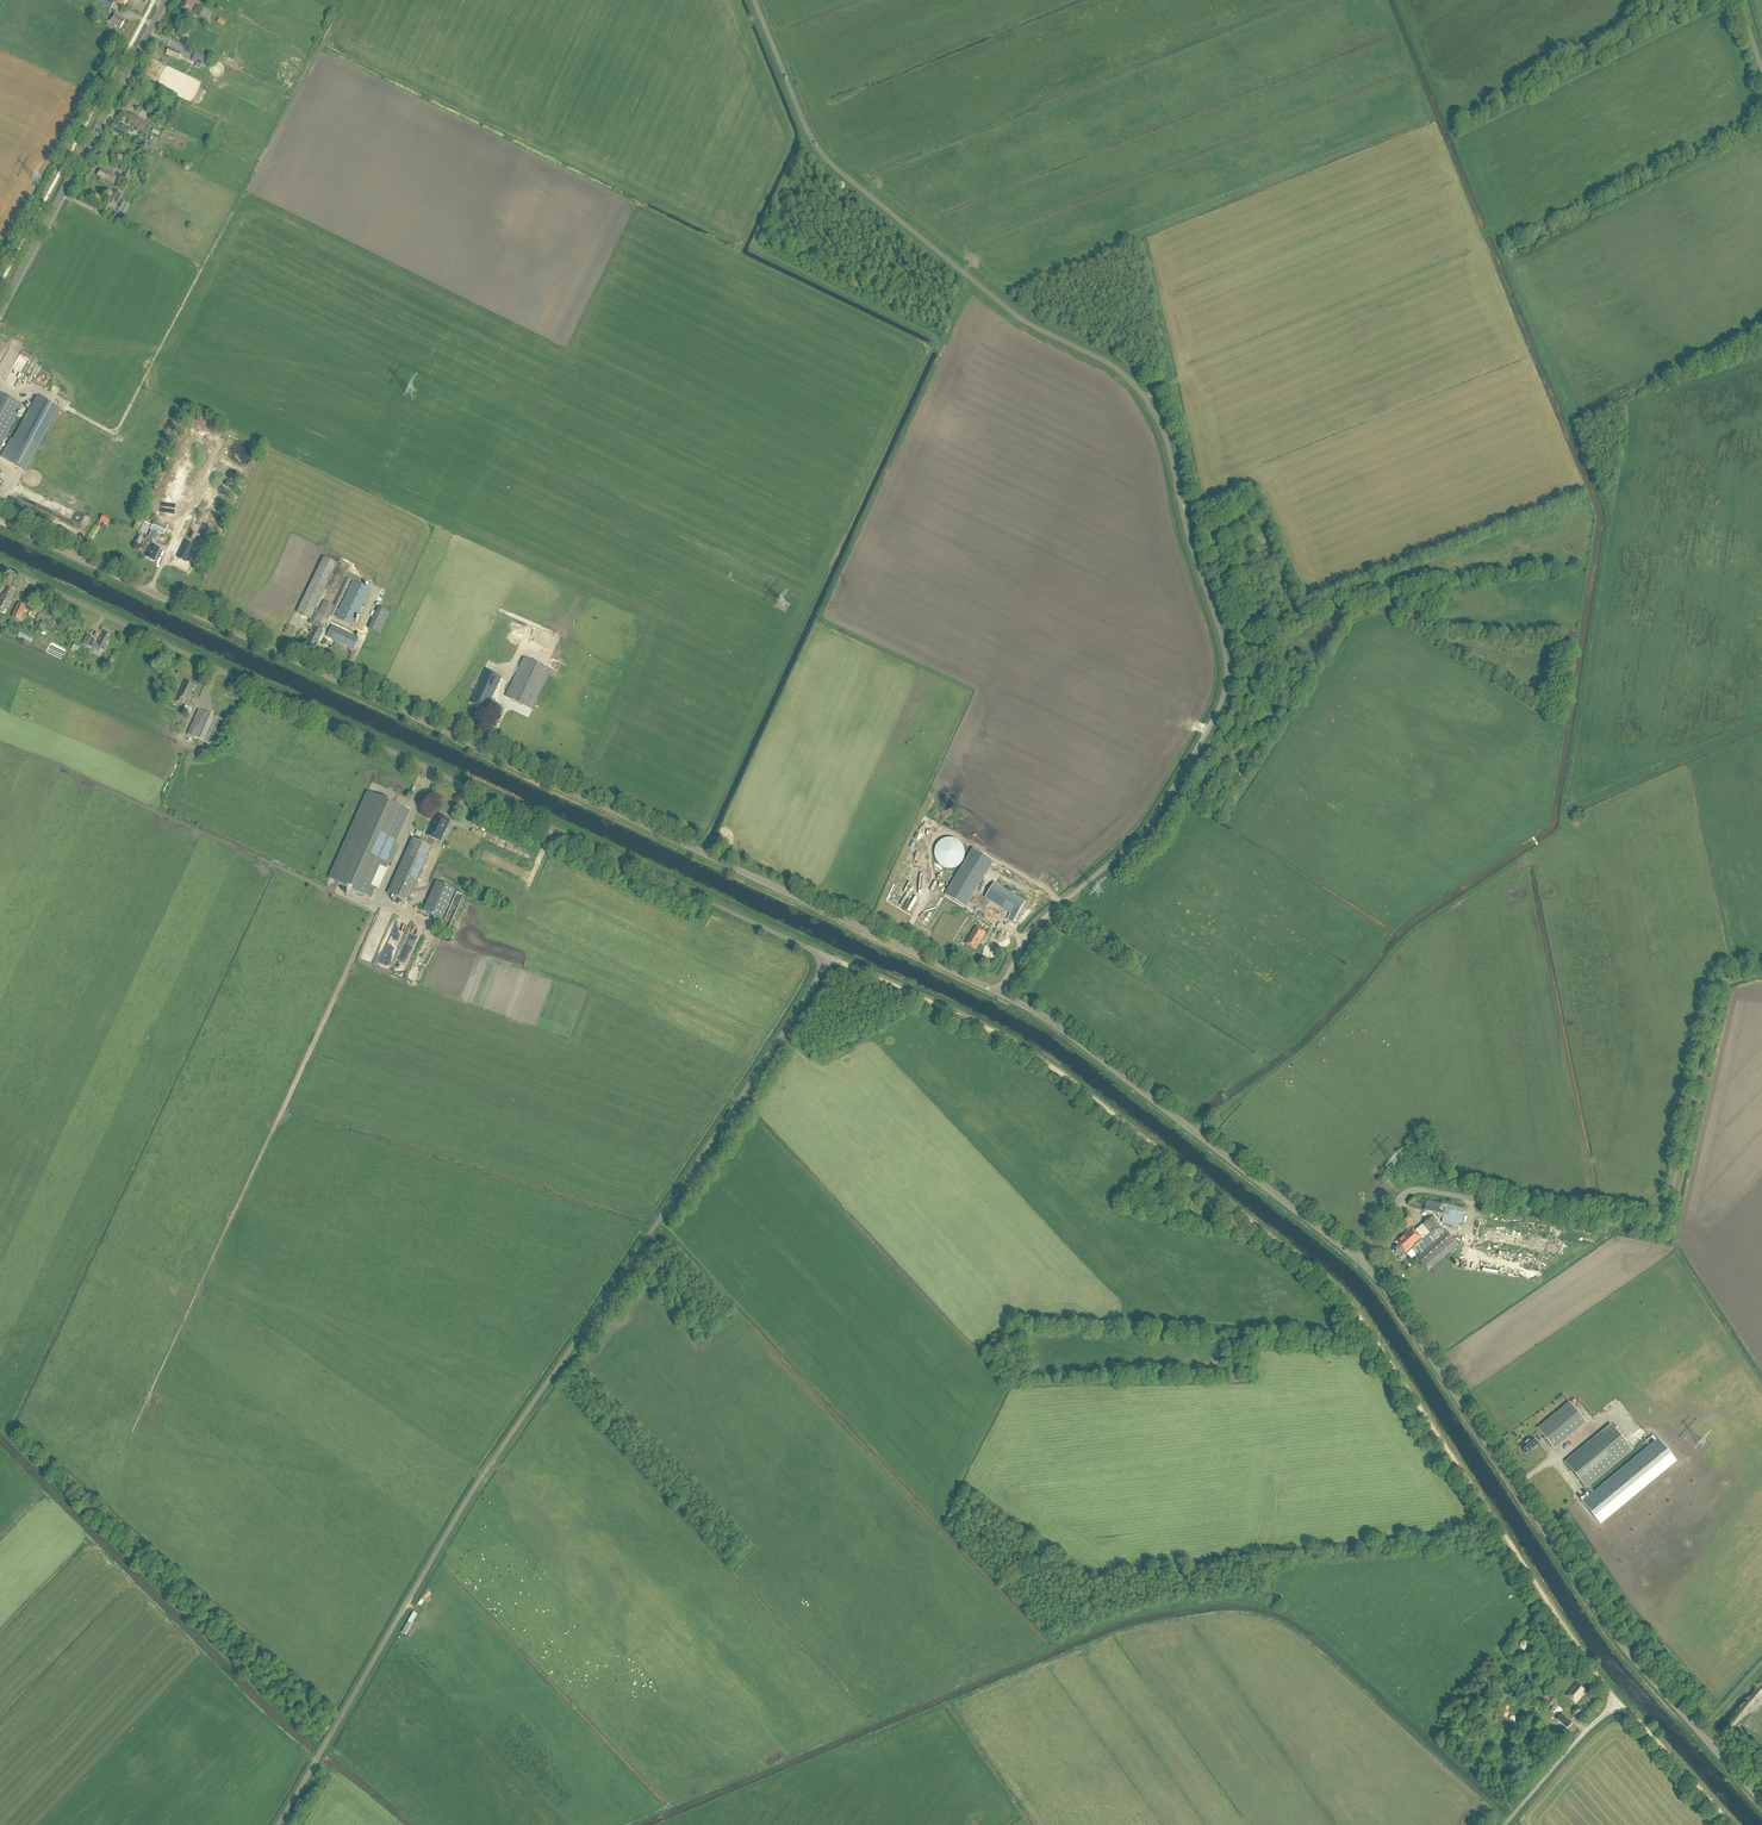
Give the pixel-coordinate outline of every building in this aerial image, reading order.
[(110,9),(114,3),(109,0),(95,0),(110,9)] [(190,12),(196,0),(185,0),(181,7),(185,10),(183,14),(188,16),(190,12)] [(207,22),(212,13),(197,6),(193,14),(207,22)] [(121,29),(126,21),(115,14),(110,21),(121,29)] [(225,26),(227,22),(220,18),(218,22),(225,26)] [(179,61),(182,54),(169,48),(166,54),(179,61)] [(208,59),(195,53),(191,61),(204,67),(208,59)] [(160,116),(161,113),(153,109),(151,112),(154,114),(153,115),(157,117),(157,115),(160,116)] [(144,133),(149,124),(133,116),(129,124),(133,126),(133,127),(144,133)] [(117,124),(113,123),(111,127),(118,131),(117,132),(126,136),(129,128),(118,123),(117,124)] [(149,149),(152,143),(139,136),(136,143),(149,149)] [(117,176),(101,169),(101,170),(99,169),(96,175),(101,177),(101,178),(113,184),(117,176)] [(128,182),(133,173),(127,170),(122,179),(128,182)] [(120,200),(122,194),(115,191),(112,196),(120,200)] [(125,216),(130,206),(123,203),(118,212),(125,216)] [(9,366),(13,358),(8,356),(4,364),(9,366)] [(20,360),(15,366),(19,369),(24,363),(20,360)] [(38,393),(40,389),(32,385),(30,389),(38,393)] [(24,406),(0,393),(0,449),(24,406)] [(11,439),(5,450),(1,458),(26,471),(59,410),(38,398),(14,441),(11,439)] [(212,459),(219,461),(225,445),(219,443),(212,459)] [(247,469),(252,451),(240,447),(240,449),(233,447),(229,462),(234,463),(233,466),(247,469)] [(181,463),(159,518),(175,524),(191,483),(186,481),(192,467),(181,463)] [(109,526),(113,520),(104,515),(100,522),(109,526)] [(164,536),(168,528),(155,522),(151,530),(164,536)] [(141,531),(147,534),(151,526),(144,524),(141,531)] [(152,541),(145,537),(144,540),(142,539),(136,535),(133,541),(140,544),(141,541),(143,542),(142,544),(149,547),(147,551),(145,557),(153,561),(159,549),(150,545),(152,541)] [(183,546),(175,562),(183,566),(191,550),(183,546)] [(319,611),(316,609),(338,564),(324,557),(297,613),(325,627),(331,616),(353,627),(371,590),(348,579),(334,606),(324,601),(319,611)] [(0,599),(0,612),(5,614),(16,591),(8,588),(4,596),(2,595),(1,598),(0,599)] [(21,622),(28,608),(18,603),(12,617),(21,622)] [(368,634),(379,639),(389,618),(379,612),(368,634)] [(359,639),(356,637),(332,626),(327,637),(353,650),(359,639)] [(309,633),(311,634),(308,639),(306,644),(315,648),(323,631),(314,627),(312,631),(311,630),(309,633)] [(105,644),(110,635),(104,632),(103,635),(102,634),(96,646),(105,650),(107,645),(105,644)] [(92,638),(87,636),(83,644),(88,647),(91,642),(92,638)] [(110,670),(114,660),(108,657),(103,667),(110,670)] [(533,710),(552,671),(523,657),(505,696),(533,710)] [(493,669),(496,666),(487,659),(485,662),(493,669)] [(489,705),(502,679),(484,670),(472,696),(474,697),(471,703),(484,709),(487,704),(489,705)] [(163,683),(169,686),(175,673),(169,671),(163,683)] [(463,688),(472,692),(478,679),(469,675),(463,688)] [(190,696),(194,687),(185,683),(180,693),(179,692),(175,701),(182,704),(185,699),(189,701),(191,696),(190,696)] [(191,719),(193,712),(184,710),(182,716),(191,719)] [(212,746),(223,721),(198,710),(188,735),(212,746)] [(392,864),(400,847),(394,845),(409,811),(367,792),(329,879),(371,898),(387,862),(392,864)] [(439,844),(449,821),(436,814),(425,838),(439,844)] [(407,903),(432,848),(412,839),(388,894),(407,903)] [(511,845),(508,851),(517,856),(520,850),(511,845)] [(518,857),(534,863),(536,858),(520,852),(518,857)] [(958,909),(966,913),(968,911),(973,899),(972,899),(975,896),(976,893),(980,890),(973,883),(971,882),(973,880),(974,879),(977,871),(975,868),(974,869),(969,863),(965,867),(959,878),(955,883),(947,898),(948,899),(946,900),(952,905),(956,908),(958,909)] [(423,910),(442,919),(455,890),(436,882),(423,910)] [(1014,923),(1023,907),(1026,902),(995,884),(986,899),(1011,915),(1008,920),(1014,923)] [(491,914),(487,923),(501,930),(505,921),(491,914)] [(461,929),(480,934),(483,924),(463,919),(461,929)] [(499,942),(502,933),(487,928),(485,933),(487,934),(486,937),(499,942)] [(976,951),(986,934),(976,928),(966,944),(976,951)] [(1461,1228),(1465,1209),(1427,1202),(1425,1211),(1444,1215),(1442,1224),(1461,1228)] [(1457,1247),(1432,1217),(1422,1226),(1416,1231),(1412,1227),(1398,1238),(1399,1240),(1397,1242),(1398,1244),(1392,1249),(1400,1258),(1406,1253),(1410,1258),(1417,1251),(1420,1254),(1417,1256),(1419,1258),(1418,1259),(1428,1271),(1457,1247)] [(1406,1229),(1413,1223),(1408,1217),(1401,1223),(1406,1229)] [(1464,1236),(1459,1273),(1542,1285),(1543,1275),(1543,1274),(1545,1261),(1481,1252),(1482,1246),(1478,1245),(1478,1240),(1480,1229),(1481,1222),(1475,1221),(1473,1237),(1464,1236)] [(1561,1241),(1518,1235),(1517,1244),(1560,1250),(1561,1241)] [(1594,1380),(1611,1402),(1620,1396),(1603,1373),(1594,1380)] [(1588,1405),(1593,1400),(1582,1387),(1576,1392),(1588,1405)] [(1537,1429),(1554,1450),(1586,1423),(1569,1402),(1537,1429)] [(1565,1464),(1584,1488),(1631,1449),(1611,1425),(1565,1464)] [(1636,1443),(1640,1440),(1642,1442),(1649,1437),(1642,1428),(1631,1437),(1636,1443)] [(1602,1509),(1672,1450),(1661,1436),(1591,1495),(1587,1498),(1598,1512),(1602,1509)] [(1531,1448),(1532,1449),(1537,1445),(1531,1437),(1519,1446),(1525,1453),(1531,1448)] [(422,1609),(427,1611),(433,1595),(428,1593),(422,1609)] [(407,1633),(411,1635),(420,1618),(413,1615),(398,1643),(401,1645),(407,1633)] [(1576,1703),(1583,1695),(1581,1693),(1584,1690),(1576,1683),(1566,1695),(1576,1703)] [(1549,1709),(1557,1700),(1552,1697),(1545,1706),(1549,1709)] [(1572,1723),(1563,1714),(1558,1719),(1567,1728),(1572,1723)]
